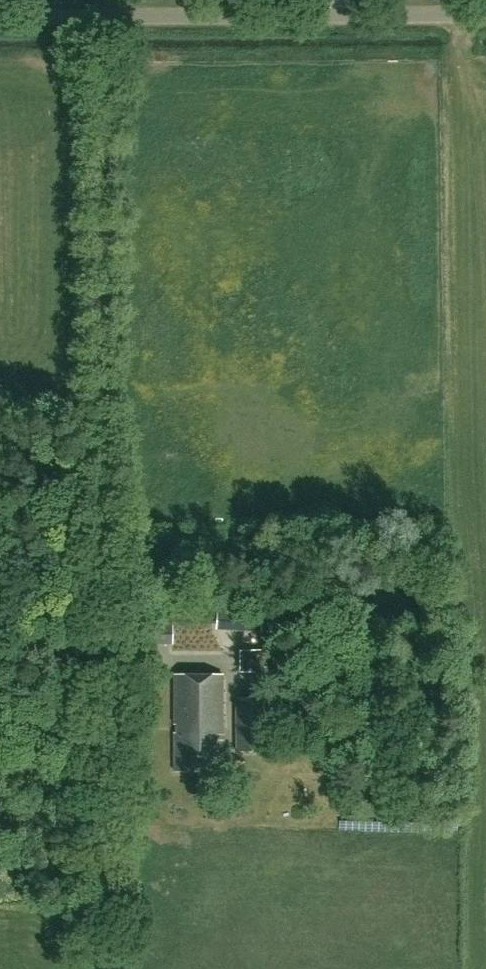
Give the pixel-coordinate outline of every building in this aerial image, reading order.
[(216,626),(261,629),(262,605),(217,603),(216,626)] [(127,611),(128,648),(177,646),(175,610),(127,611)] [(152,676),(142,676),(142,697),(152,697),(152,676)] [(222,676),(174,676),(174,772),(222,772),(222,676)] [(236,698),(236,752),(266,752),(266,698),(236,698)]
